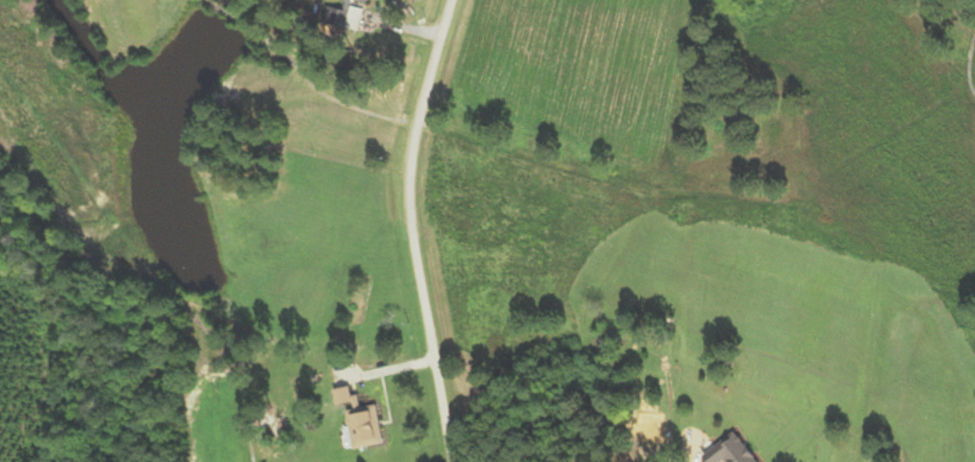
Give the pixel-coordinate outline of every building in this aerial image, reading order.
[(365,6),(368,7),(369,0),(339,0),(333,26),(360,32),(365,6)] [(336,392),(342,405),(354,400),(348,387),(336,392)] [(379,405),(348,410),(354,449),(385,444),(379,405)] [(730,461),(759,461),(740,432),(704,455),(709,461),(728,461),(729,461),(730,461)]
